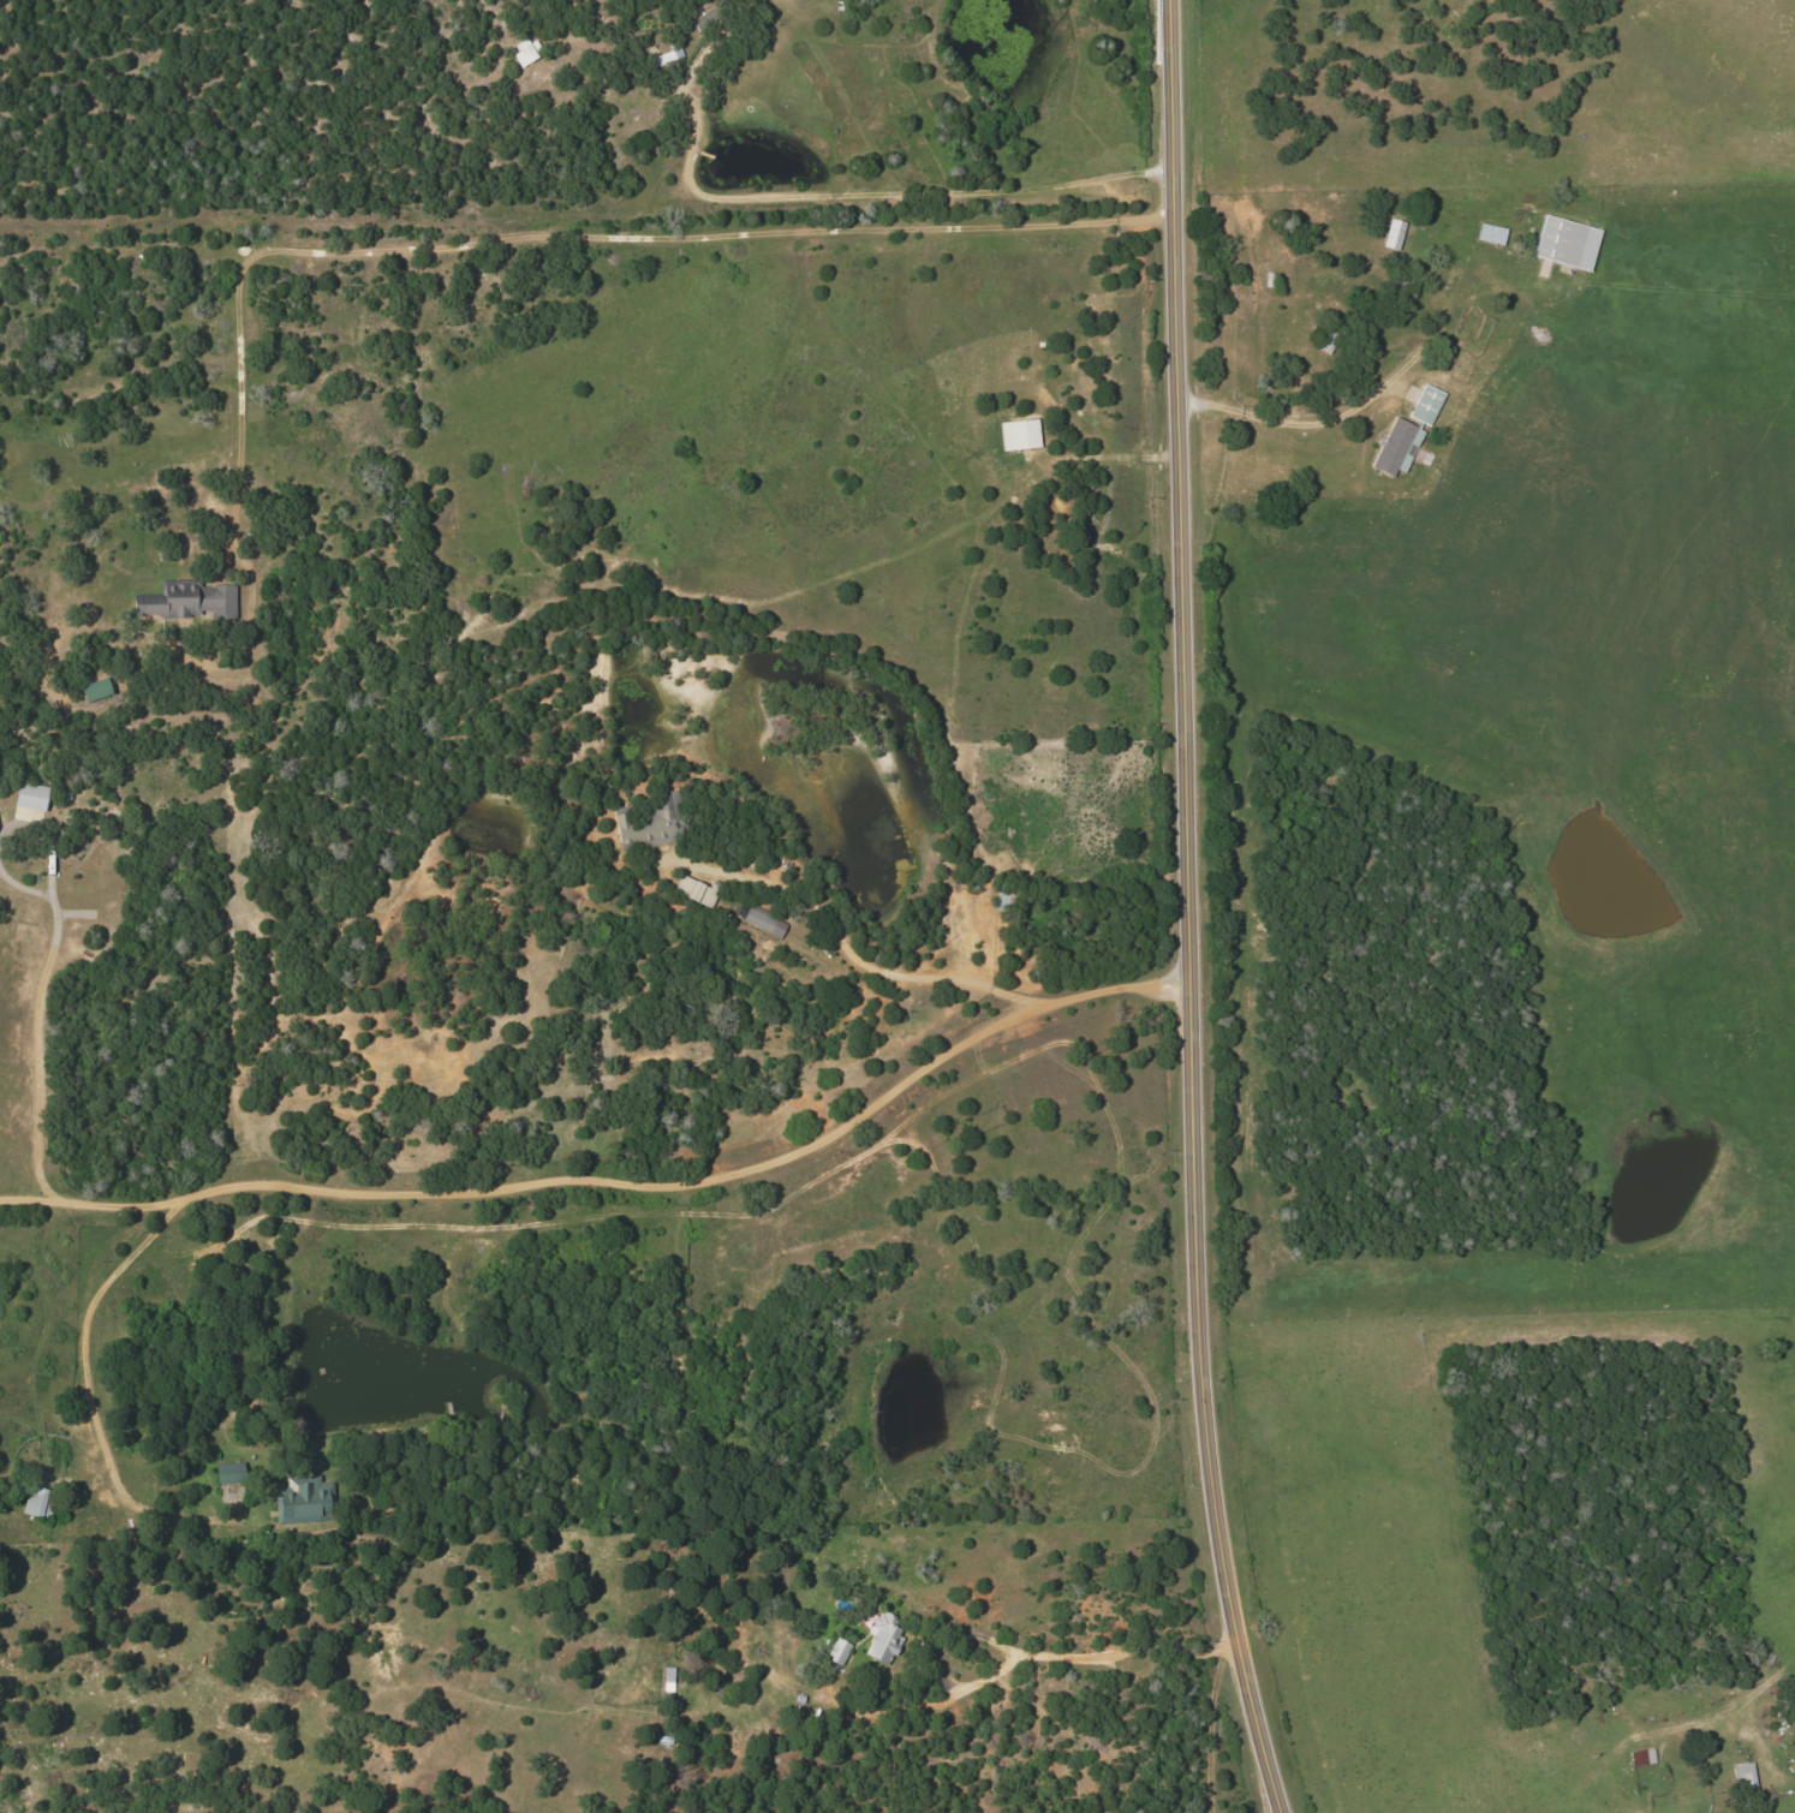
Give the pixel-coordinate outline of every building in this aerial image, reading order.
[(521,67),(544,53),(535,38),(512,51),(521,67)] [(667,45),(669,49),(651,57),(655,68),(684,55),(678,41),(667,45)] [(1601,229),(1545,215),(1534,257),(1590,271),(1601,229)] [(1384,248),(1400,250),(1404,221),(1388,219),(1384,248)] [(1477,239),(1503,246),(1507,229),(1481,222),(1477,239)] [(1373,468),(1393,476),(1396,468),(1404,472),(1410,457),(1404,454),(1408,444),(1417,447),(1424,429),(1392,417),(1373,468)] [(1003,452),(1041,446),(1037,418),(999,423),(1003,452)] [(235,583),(200,585),(200,582),(162,584),(163,601),(132,602),(133,616),(212,612),(212,618),(236,617),(235,583)] [(81,683),(84,700),(112,695),(108,678),(81,683)] [(48,785),(17,782),(15,807),(45,810),(48,785)] [(614,815),(619,849),(680,839),(673,792),(650,795),(652,809),(614,815)] [(672,890),(709,907),(717,891),(680,873),(672,890)] [(788,922),(749,905),(742,920),(780,938),(788,922)] [(215,1463),(216,1483),(243,1483),(243,1463),(215,1463)] [(274,1485),(276,1523),(327,1521),(324,1475),(286,1477),(286,1484),(274,1485)] [(22,1513),(47,1518),(53,1491),(35,1487),(34,1495),(26,1493),(22,1513)] [(880,1610),(868,1631),(874,1634),(864,1652),(887,1665),(908,1626),(880,1610)] [(853,1644),(836,1637),(827,1658),(844,1666),(853,1644)] [(674,1667),(664,1666),(663,1691),(674,1692),(674,1667)] [(1740,1793),(1757,1790),(1752,1763),(1735,1766),(1740,1793)]
